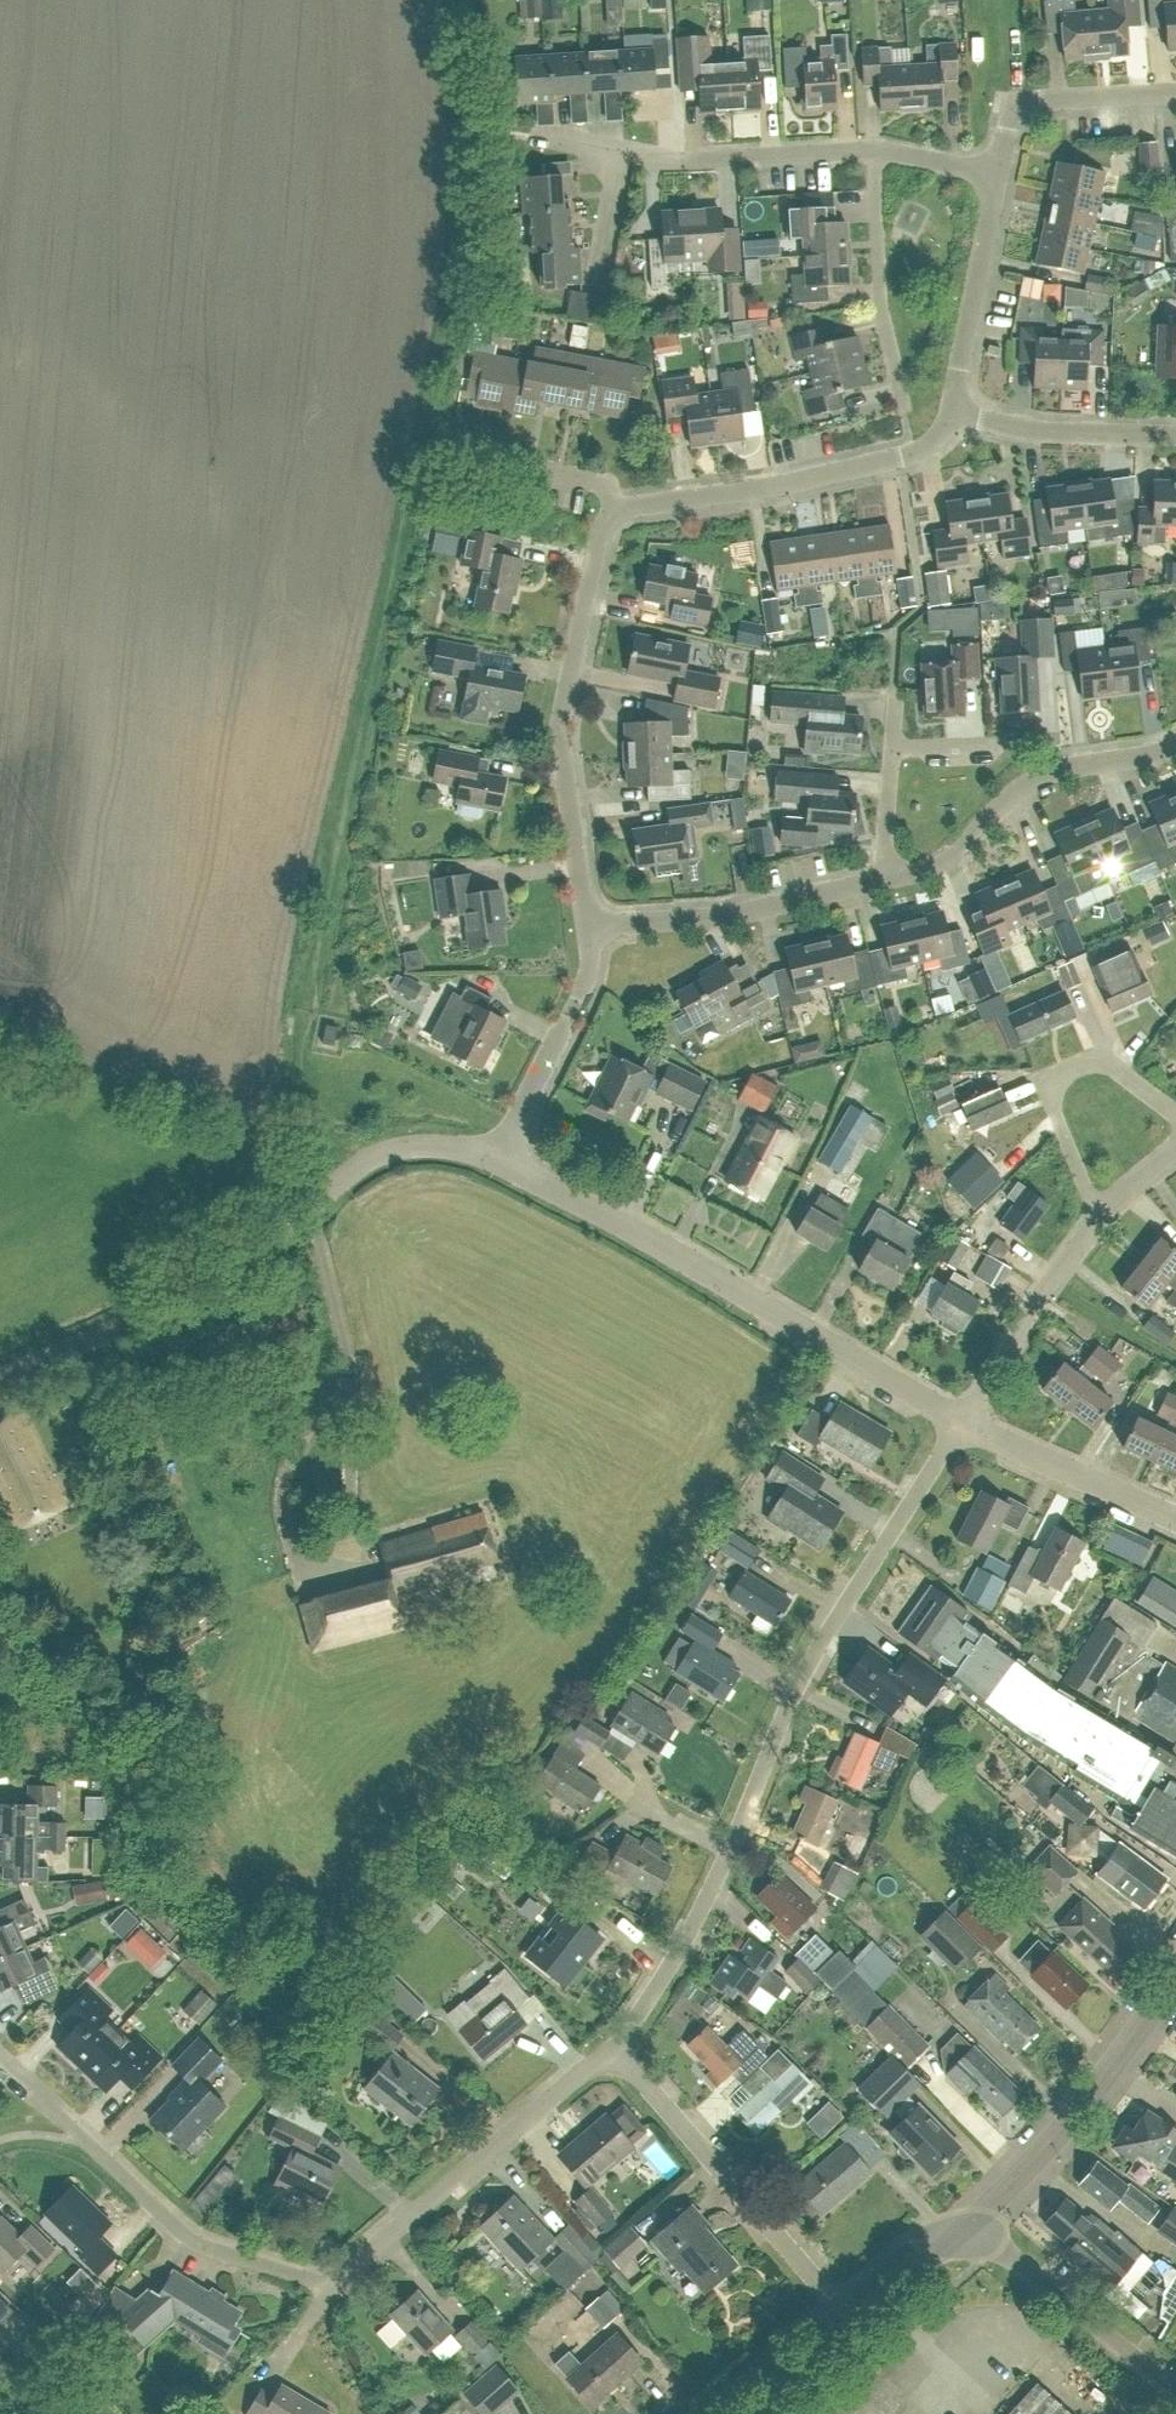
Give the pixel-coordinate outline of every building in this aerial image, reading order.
[(521,19),(541,18),(539,0),(519,0),(521,19)] [(542,21),(562,19),(561,0),(540,0),(542,21)] [(650,11),(666,10),(665,0),(650,0),(650,11)] [(1092,12),(1075,13),(1074,0),(1058,0),(1044,1),(1047,34),(1063,33),(1065,60),(1097,57),(1092,12)] [(1097,57),(1128,54),(1125,27),(1140,26),(1137,0),(1122,0),(1123,9),(1092,12),(1097,57)] [(1175,50),(1175,0),(1147,0),(1150,29),(1166,28),(1168,51),(1175,50)] [(787,87),(805,86),(806,110),(836,108),(834,71),(848,70),(846,35),(831,36),(832,46),(820,46),(821,61),(805,62),(804,49),(784,51),(784,49),(783,49),(785,89),(787,89),(787,87)] [(728,62),(731,110),(759,108),(757,71),(772,70),(769,36),(743,37),(744,61),(728,62)] [(680,81),(699,80),(701,112),(731,110),(728,62),(710,63),(708,37),(677,39),(680,81)] [(652,50),(619,52),(620,92),(621,92),(655,90),(654,70),(669,69),(667,41),(652,42),(652,50)] [(909,66),(912,109),(943,107),(941,80),(957,79),(955,44),(926,46),(927,65),(909,66)] [(912,109),(909,66),(891,67),(890,48),(861,49),(863,85),(879,84),(880,111),(912,109)] [(586,94),(587,94),(610,93),(610,100),(621,99),(621,92),(620,92),(619,52),(584,54),(586,94)] [(586,94),(584,54),(549,56),(552,103),(553,103),(553,96),(576,95),(576,102),(587,101),(587,94),(586,94)] [(517,105),(553,103),(552,103),(549,56),(514,58),(517,105)] [(1138,144),(1140,177),(1159,176),(1158,143),(1138,144)] [(1051,188),(1099,198),(1105,172),(1057,162),(1051,188)] [(523,214),(570,210),(569,200),(563,200),(561,176),(521,179),(523,214)] [(1046,214),(1094,224),(1099,198),(1051,188),(1046,214)] [(822,208),(821,193),(800,194),(801,210),(822,208)] [(1106,211),(1122,225),(1134,211),(1118,197),(1106,211)] [(804,257),(848,254),(846,223),(823,224),(822,208),(801,210),(787,210),(789,240),(803,239),(804,257)] [(570,210),(523,214),(523,215),(529,214),(532,253),(579,249),(572,249),(570,210)] [(691,212),(694,261),(709,260),(710,273),(738,271),(736,235),(722,235),(720,210),(691,212)] [(694,261),(691,212),(662,213),(663,239),(648,240),(651,288),(666,288),(665,262),(694,261)] [(1161,218),(1134,212),(1130,231),(1162,238),(1161,218)] [(1168,213),(1171,262),(1175,261),(1175,213),(1168,213)] [(1041,239),(1089,249),(1094,224),(1046,214),(1041,239)] [(1089,249),(1041,239),(1035,265),(1083,275),(1089,249)] [(742,242),(744,259),(779,256),(778,240),(742,242)] [(579,249),(532,253),(532,254),(538,253),(541,287),(581,285),(579,249)] [(848,254),(804,257),(805,275),(791,276),(792,304),(828,302),(827,287),(850,286),(848,254)] [(1088,275),(1085,290),(1113,296),(1116,281),(1088,275)] [(1019,296),(1038,301),(1043,282),(1023,278),(1019,296)] [(1087,307),(1087,292),(1064,287),(1064,307),(1087,307)] [(571,291),(566,319),(589,324),(594,296),(571,291)] [(594,296),(589,324),(603,327),(609,299),(607,298),(594,296)] [(747,303),(748,319),(767,318),(766,302),(747,303)] [(728,320),(745,319),(744,307),(727,308),(728,320)] [(491,335),(517,340),(522,318),(495,313),(491,335)] [(588,328),(573,325),(571,336),(586,339),(588,328)] [(1157,378),(1175,379),(1175,327),(1159,326),(1157,378)] [(1060,389),(1062,340),(1042,340),(1042,329),(1021,328),(1020,363),(1034,364),(1033,388),(1060,389)] [(466,353),(474,355),(477,342),(480,342),(482,331),(471,329),(466,353)] [(810,374),(863,361),(857,336),(824,344),(820,329),(789,336),(796,362),(807,360),(810,374)] [(1062,340),(1060,389),(1087,390),(1087,366),(1102,366),(1103,331),(1082,330),(1081,341),(1062,340)] [(571,336),(569,346),(584,349),(586,339),(571,336)] [(999,356),(1001,349),(989,346),(987,353),(999,356)] [(538,400),(547,352),(536,350),(533,366),(515,362),(506,410),(535,416),(538,400)] [(566,406),(575,358),(547,352),(538,400),(566,406)] [(506,410),(515,362),(474,355),(470,380),(481,382),(476,405),(506,410)] [(594,411),(604,363),(575,358),(566,406),(594,411)] [(863,361),(810,374),(814,388),(803,390),(809,417),(839,409),(835,394),(869,386),(863,361)] [(604,363),(594,411),(623,417),(628,394),(639,396),(643,371),(604,363)] [(710,394),(717,443),(744,439),(740,414),(754,412),(748,370),(720,374),(723,393),(710,394)] [(667,425),(687,422),(691,447),(717,443),(710,394),(695,396),(693,378),(661,383),(667,425)] [(1078,484),(1084,527),(1102,525),(1104,539),(1132,535),(1133,499),(1112,502),(1109,480),(1078,484)] [(1154,482),(1153,509),(1138,508),(1137,544),(1165,545),(1166,525),(1175,526),(1175,482),(1154,482)] [(1033,501),(1039,548),(1068,544),(1066,530),(1084,527),(1078,484),(1046,489),(1048,498),(1033,501)] [(976,499),(982,542),(1000,539),(1003,559),(1030,555),(1026,519),(1011,521),(1008,494),(976,499)] [(982,542),(976,499),(945,503),(949,530),(933,532),(938,568),(967,564),(964,544),(982,542)] [(859,530),(869,597),(883,595),(881,582),(876,582),(876,577),(896,574),(889,525),(859,530)] [(829,534),(836,582),(857,579),(857,585),(853,586),(855,599),(869,597),(859,530),(829,534)] [(468,532),(464,549),(461,564),(482,568),(474,606),(506,613),(512,585),(515,585),(520,560),(501,557),(505,540),(468,532)] [(799,538),(809,606),(823,604),(821,590),(817,591),(816,585),(836,582),(829,534),(799,538)] [(809,606),(799,538),(769,543),(776,591),(797,588),(798,594),(793,594),(795,608),(809,606)] [(649,567),(643,599),(673,605),(670,620),(706,627),(712,598),(693,595),(697,576),(649,567)] [(1131,585),(1143,586),(1144,570),(1132,569),(1131,585)] [(929,607),(951,604),(946,571),(924,574),(929,607)] [(1116,574),(1118,588),(1127,587),(1125,572),(1116,574)] [(1048,596),(1063,593),(1061,576),(1046,578),(1048,596)] [(913,577),(912,578),(897,580),(901,610),(914,608),(916,607),(918,607),(913,577)] [(975,604),(990,601),(988,586),(972,588),(975,604)] [(778,598),(761,600),(766,635),(783,633),(778,598)] [(1072,598),(1052,600),(1053,616),(1074,614),(1072,598)] [(1154,615),(1155,628),(1175,626),(1175,613),(1154,615)] [(1002,713),(1038,711),(1035,658),(1053,657),(1051,619),(1021,621),(1023,658),(995,659),(997,679),(1000,678),(1002,713)] [(1104,647),(1111,695),(1140,692),(1136,662),(1150,660),(1146,628),(1117,632),(1119,645),(1104,647)] [(1111,695),(1104,647),(1076,650),(1074,631),(1059,633),(1064,672),(1078,670),(1082,699),(1111,695)] [(635,636),(627,673),(677,683),(674,700),(713,708),(719,679),(684,672),(689,646),(635,636)] [(469,678),(464,705),(461,720),(486,725),(490,706),(518,712),(524,676),(472,666),(476,649),(438,642),(433,671),(469,678)] [(925,718),(963,715),(961,679),(978,678),(976,645),(952,646),(953,663),(922,665),(925,718)] [(767,716),(770,683),(759,682),(755,715),(767,716)] [(824,751),(858,754),(861,717),(809,713),(810,695),(772,692),(770,722),(807,725),(804,753),(823,754),(824,751)] [(626,756),(670,754),(669,736),(688,736),(687,707),(646,699),(641,724),(625,724),(626,756)] [(484,808),(499,811),(505,779),(476,773),(478,758),(437,750),(431,781),(459,786),(456,803),(459,803),(457,812),(461,816),(478,819),(482,816),(484,808)] [(726,761),(744,762),(745,753),(727,751),(726,761)] [(670,754),(626,756),(628,787),(647,786),(648,802),(691,800),(690,770),(670,771),(670,754)] [(838,776),(794,773),(777,771),(775,800),(808,803),(807,822),(782,820),(780,844),(810,846),(811,829),(852,832),(855,795),(837,793),(838,776)] [(1150,806),(1157,824),(1141,831),(1154,862),(1158,871),(1175,863),(1175,795),(1150,806)] [(693,828),(713,825),(709,803),(666,810),(669,825),(631,830),(637,868),(654,865),(655,878),(682,874),(680,861),(697,859),(693,828)] [(1154,862),(1141,831),(1137,822),(1121,829),(1113,811),(1084,824),(1109,881),(1154,862)] [(1073,896),(1093,888),(1109,881),(1084,824),(1055,836),(1063,854),(1047,861),(1057,885),(1071,918),(1081,914),(1073,896)] [(771,841),(753,843),(756,857),(773,855),(771,841)] [(1071,918),(1057,885),(1042,892),(1034,872),(1005,885),(1022,924),(1038,917),(1043,930),(1071,918)] [(470,950),(506,945),(502,916),(506,916),(502,891),(472,895),(469,875),(435,880),(441,919),(465,916),(470,950)] [(967,913),(985,955),(1011,943),(1006,931),(1022,924),(1005,885),(976,897),(980,907),(967,913)] [(1158,921),(1173,914),(1167,901),(1153,908),(1158,921)] [(911,920),(921,962),(938,958),(941,971),(969,964),(961,929),(947,933),(942,912),(911,920)] [(921,962),(911,920),(881,927),(886,947),(868,952),(876,986),(908,979),(905,966),(921,962)] [(1150,946),(1169,937),(1163,923),(1144,932),(1150,946)] [(876,986),(868,952),(868,949),(851,953),(846,935),(816,942),(826,984),(843,980),(846,993),(861,990),(869,1019),(880,1016),(874,994),(870,995),(868,988),(876,986)] [(826,984),(816,942),(785,950),(790,968),(772,972),(781,1009),(812,1002),(809,989),(826,984)] [(1092,968),(1111,1013),(1151,995),(1131,950),(1092,968)] [(1082,984),(1073,961),(1056,967),(1066,990),(1082,984)] [(737,990),(722,962),(700,974),(703,980),(676,994),(694,1027),(731,1007),(740,1024),(769,1008),(754,980),(737,990)] [(966,983),(934,990),(938,1009),(970,1002),(966,983)] [(454,995),(432,1038),(452,1048),(450,1052),(481,1068),(505,1022),(485,1012),(492,999),(466,986),(459,998),(454,995)] [(1063,990),(1022,1008),(1007,1015),(1020,1042),(1075,1017),(1063,990)] [(904,1029),(893,996),(881,1000),(892,1033),(904,1029)] [(334,1046),(338,1028),(326,1025),(322,1044),(334,1046)] [(691,1110),(705,1082),(670,1065),(661,1082),(653,1077),(653,1076),(612,1056),(585,1110),(605,1119),(608,1113),(627,1122),(641,1094),(644,1095),(647,1088),(691,1110)] [(778,1086),(752,1072),(738,1100),(764,1114),(778,1086)] [(947,1077),(931,1085),(937,1100),(933,1102),(939,1115),(958,1107),(951,1093),(953,1092),(947,1077)] [(1000,1086),(961,1103),(973,1129),(1012,1112),(1000,1086)] [(850,1105),(818,1162),(840,1174),(872,1118),(850,1105)] [(726,1182),(762,1201),(795,1137),(759,1118),(726,1182)] [(1017,1183),(1010,1192),(1006,1197),(1015,1203),(999,1224),(1022,1241),(1048,1206),(1017,1183)] [(821,1195),(812,1210),(810,1209),(796,1233),(826,1251),(841,1227),(838,1226),(847,1210),(821,1195)] [(859,1270),(893,1290),(924,1236),(877,1209),(861,1236),(874,1243),(859,1270)] [(955,1270),(969,1246),(953,1236),(939,1260),(955,1270)] [(1167,1282),(1175,1271),(1175,1248),(1162,1237),(1142,1262),(1167,1282)] [(1167,1282),(1142,1262),(1122,1287),(1147,1307),(1167,1282)] [(1000,1263),(987,1286),(1013,1301),(1026,1278),(1000,1263)] [(932,1310),(945,1318),(941,1324),(957,1333),(960,1327),(962,1328),(978,1301),(965,1294),(973,1282),(955,1272),(932,1310)] [(1175,1290),(1166,1301),(1175,1309),(1175,1291),(1175,1290)] [(1153,1315),(1143,1327),(1165,1345),(1175,1333),(1153,1315)] [(1094,1375),(1110,1355),(1098,1346),(1076,1374),(1062,1363),(1042,1389),(1067,1409),(1087,1383),(1094,1375)] [(1122,1364),(1110,1355),(1094,1375),(1106,1384),(1122,1364)] [(1113,1403),(1087,1383),(1067,1409),(1092,1429),(1113,1403)] [(1155,1416),(1171,1423),(1175,1412),(1175,1397),(1167,1392),(1155,1416)] [(870,1468),(890,1433),(841,1404),(831,1421),(812,1410),(797,1436),(816,1447),(821,1439),(870,1468)] [(0,1422),(0,1504),(13,1531),(64,1507),(19,1412),(0,1422)] [(1151,1461),(1175,1473),(1175,1412),(1171,1423),(1166,1432),(1151,1461)] [(1122,1447),(1151,1461),(1166,1432),(1136,1418),(1122,1447)] [(790,1531),(823,1551),(846,1514),(816,1496),(826,1481),(784,1455),(768,1482),(787,1494),(770,1522),(789,1534),(790,1531)] [(981,1491),(957,1539),(985,1553),(1001,1523),(1017,1531),(1029,1507),(1009,1497),(1005,1503),(981,1491)] [(389,1580),(300,1605),(313,1650),(402,1626),(395,1600),(468,1576),(466,1569),(496,1561),(482,1513),(449,1523),(449,1525),(379,1544),(389,1580)] [(1115,1524),(1103,1548),(1141,1567),(1152,1543),(1115,1524)] [(1057,1528),(1031,1574),(1058,1590),(1084,1543),(1057,1528)] [(761,1550),(731,1530),(718,1550),(748,1569),(761,1550)] [(977,1567),(961,1597),(989,1611),(1005,1581),(977,1567)] [(729,1595),(761,1615),(756,1624),(768,1631),(773,1623),(775,1624),(791,1599),(745,1570),(729,1595)] [(1153,1576),(1136,1602),(1175,1627),(1175,1590),(1153,1576)] [(1055,1684),(1061,1675),(1033,1655),(1027,1663),(1019,1658),(1022,1653),(981,1624),(977,1630),(965,1622),(970,1615),(932,1588),(920,1605),(918,1603),(910,1614),(912,1616),(900,1633),(943,1664),(943,1663),(960,1675),(958,1678),(978,1693),(973,1700),(987,1710),(992,1702),(1032,1730),(1086,1763),(1082,1770),(1098,1780),(1094,1786),(1119,1801),(1110,1816),(1117,1820),(1175,1855),(1175,1795),(1171,1792),(1175,1783),(1175,1758),(1067,1692),(1055,1684)] [(1165,1661),(1163,1665),(1141,1651),(1157,1624),(1114,1598),(1062,1681),(1129,1722),(1133,1716),(1175,1743),(1175,1668),(1165,1661)] [(694,1640),(674,1673),(724,1703),(742,1674),(711,1655),(723,1634),(691,1614),(680,1631),(694,1640)] [(892,1715),(909,1692),(928,1705),(947,1679),(909,1655),(908,1656),(914,1660),(903,1675),(867,1650),(844,1682),(892,1715)] [(670,1715),(632,1691),(612,1724),(613,1725),(609,1731),(584,1716),(574,1731),(624,1761),(637,1740),(659,1754),(676,1726),(667,1720),(670,1715)] [(581,1709),(595,1719),(604,1706),(589,1696),(581,1709)] [(835,1778),(859,1788),(870,1765),(889,1774),(898,1754),(910,1760),(917,1744),(886,1726),(879,1743),(855,1733),(843,1759),(837,1756),(830,1773),(836,1776),(835,1778)] [(536,1781),(583,1813),(593,1799),(596,1801),(601,1800),(604,1795),(603,1791),(599,1789),(601,1786),(575,1767),(584,1754),(563,1740),(536,1781)] [(1063,1784),(1051,1799),(1080,1821),(1091,1806),(1063,1784)] [(64,1836),(65,1822),(37,1822),(38,1805),(56,1805),(56,1786),(29,1785),(29,1803),(0,1803),(0,1834),(64,1836)] [(807,1802),(792,1833),(817,1844),(837,1800),(806,1786),(800,1799),(807,1802)] [(0,1834),(0,1865),(9,1865),(9,1879),(47,1879),(47,1867),(36,1867),(37,1850),(64,1851),(64,1836),(0,1834)] [(673,1866),(660,1859),(666,1847),(647,1837),(644,1843),(625,1834),(614,1854),(591,1841),(578,1866),(601,1879),(607,1869),(657,1897),(673,1866)] [(93,1851),(111,1851),(111,1839),(93,1838),(93,1851)] [(1119,1843),(1098,1871),(1144,1906),(1165,1878),(1119,1843)] [(1049,1844),(1025,1870),(1055,1897),(1079,1871),(1049,1844)] [(844,1901),(858,1873),(834,1861),(825,1878),(818,1874),(813,1885),(844,1901)] [(92,1876),(110,1876),(110,1864),(92,1863),(92,1876)] [(778,1915),(773,1920),(790,1936),(816,1908),(778,1874),(757,1896),(778,1915)] [(564,1910),(527,1957),(563,1985),(601,1937),(574,1915),(587,1900),(559,1878),(545,1895),(564,1910)] [(956,1918),(992,1953),(1008,1936),(972,1900),(971,1902),(962,1893),(948,1908),(957,1917),(956,1918)] [(26,1949),(19,1932),(37,1924),(25,1897),(0,1908),(0,1960),(26,1949)] [(1084,1897),(1059,1925),(1088,1950),(1090,1947),(1117,1971),(1135,1950),(1110,1927),(1113,1923),(1084,1897)] [(956,1974),(983,1946),(945,1909),(918,1937),(956,1974)] [(133,1937),(158,1960),(166,1952),(141,1928),(133,1937)] [(780,1959),(750,1938),(741,1951),(747,1956),(740,1964),(730,1957),(710,1985),(731,2000),(737,1991),(751,2001),(760,1987),(777,1999),(788,1983),(771,1971),(780,1959)] [(825,1946),(807,1965),(817,1974),(835,1956),(825,1946)] [(77,1963),(88,1974),(102,1959),(91,1948),(77,1963)] [(0,1960),(0,1990),(16,1983),(23,1997),(25,2003),(59,1989),(46,1957),(32,1963),(26,1949),(0,1960)] [(1053,1951),(1031,1973),(1067,2007),(1088,1984),(1053,1951)] [(807,1995),(821,1981),(814,1975),(798,1958),(784,1972),(807,1995)] [(101,1984),(119,1970),(111,1959),(93,1973),(101,1984)] [(447,2015),(483,2059),(526,2023),(514,2009),(529,1997),(505,1969),(489,1982),(491,1984),(467,2004),(464,2001),(447,2015)] [(853,1970),(831,1991),(866,2026),(864,2029),(891,2056),(892,2055),(906,2070),(930,2046),(853,1970)] [(994,1972),(962,2006),(986,2030),(991,2029),(1002,2041),(1006,2038),(1017,2049),(1039,2027),(1004,1992),(1009,1987),(994,1972)] [(81,2069),(115,2032),(103,2020),(111,2011),(88,1990),(58,2021),(70,2032),(57,2046),(81,2069)] [(217,2004),(202,1990),(183,2009),(198,2023),(217,2004)] [(364,2006),(352,2021),(375,2039),(387,2024),(364,2006)] [(741,2084),(769,2057),(763,2051),(771,2043),(761,2033),(753,2041),(743,2031),(726,2046),(706,2026),(687,2045),(711,2070),(706,2076),(717,2087),(731,2074),(741,2084)] [(115,2032),(81,2069),(104,2090),(117,2077),(130,2090),(160,2058),(137,2036),(129,2045),(115,2032)] [(196,2038),(171,2066),(185,2080),(175,2091),(177,2093),(151,2122),(182,2151),(224,2105),(199,2083),(220,2060),(196,2038)] [(1003,2113),(1022,2093),(974,2044),(947,2071),(968,2092),(975,2085),(1003,2113)] [(769,2057),(741,2084),(753,2097),(735,2114),(755,2134),(792,2099),(796,2103),(813,2085),(776,2050),(769,2057)] [(393,2051),(364,2087),(412,2125),(441,2088),(393,2051)] [(892,2055),(891,2056),(859,2088),(886,2115),(894,2108),(904,2119),(890,2132),(902,2144),(900,2146),(900,2152),(904,2155),(909,2155),(911,2153),(931,2174),(959,2146),(918,2104),(917,2105),(907,2095),(919,2083),(906,2070),(892,2055)] [(634,2100),(619,2111),(638,2135),(652,2124),(634,2100)] [(843,2117),(828,2102),(806,2123),(821,2138),(843,2117)] [(1126,2125),(1112,2145),(1133,2158),(1137,2151),(1158,2164),(1156,2166),(1175,2179),(1175,2148),(1171,2144),(1175,2136),(1175,2129),(1146,2110),(1133,2130),(1126,2125)] [(322,2207),(341,2167),(311,2153),(320,2136),(279,2116),(269,2136),(293,2148),(275,2184),(322,2207)] [(597,2227),(600,2225),(607,2233),(617,2224),(610,2216),(613,2213),(589,2185),(633,2147),(606,2116),(560,2155),(589,2189),(575,2201),(597,2227)] [(640,2151),(671,2187),(691,2170),(661,2134),(640,2151)] [(847,2143),(799,2184),(823,2212),(871,2171),(847,2143)] [(1159,2207),(1129,2184),(1126,2187),(1097,2163),(1095,2165),(1092,2163),(1085,2172),(1087,2174),(1079,2183),(1110,2208),(1117,2199),(1146,2223),(1159,2207)] [(72,2187),(45,2215),(83,2251),(78,2257),(98,2276),(116,2257),(96,2238),(110,2224),(72,2187)] [(522,2270),(555,2239),(513,2194),(480,2226),(522,2270)] [(1106,2291),(1115,2281),(1141,2253),(1116,2231),(1114,2233),(1098,2219),(1092,2225),(1067,2202),(1068,2201),(1065,2199),(1044,2222),(1046,2224),(1047,2224),(1073,2247),(1066,2255),(1106,2291)] [(691,2206),(654,2238),(680,2269),(684,2266),(706,2291),(736,2264),(703,2226),(706,2223),(691,2206)] [(1156,2232),(1175,2246),(1175,2207),(1174,2206),(1156,2232)] [(2,2274),(23,2253),(37,2267),(53,2250),(30,2228),(20,2238),(9,2227),(7,2230),(0,2224),(0,2273),(2,2274)] [(631,2226),(604,2250),(605,2252),(601,2256),(615,2272),(619,2268),(620,2269),(647,2244),(631,2226)] [(560,2266),(573,2281),(598,2257),(578,2237),(564,2251),(570,2257),(560,2266)] [(172,2273),(161,2291),(151,2285),(109,2327),(135,2357),(177,2319),(201,2333),(196,2340),(224,2358),(242,2330),(232,2323),(238,2313),(172,2273)] [(417,2289),(390,2313),(394,2317),(378,2331),(391,2346),(407,2332),(427,2354),(454,2330),(417,2289)] [(1146,2322),(1155,2309),(1138,2298),(1129,2311),(1146,2322)] [(11,2312),(0,2302),(0,2324),(11,2312)] [(471,2321),(454,2335),(485,2370),(501,2356),(471,2321)] [(618,2332),(567,2377),(592,2405),(642,2360),(618,2332)] [(43,2334),(30,2347),(51,2368),(63,2355),(43,2334)] [(463,2393),(481,2413),(494,2413),(520,2391),(496,2364),(463,2393)] [(245,2413),(330,2413),(280,2384),(272,2398),(260,2390),(245,2413)] [(1037,2385),(1011,2413),(1069,2413),(1037,2385)] [(222,2401),(215,2411),(219,2413),(233,2413),(235,2411),(222,2401)] [(411,2405),(400,2413),(418,2413),(411,2405)]
